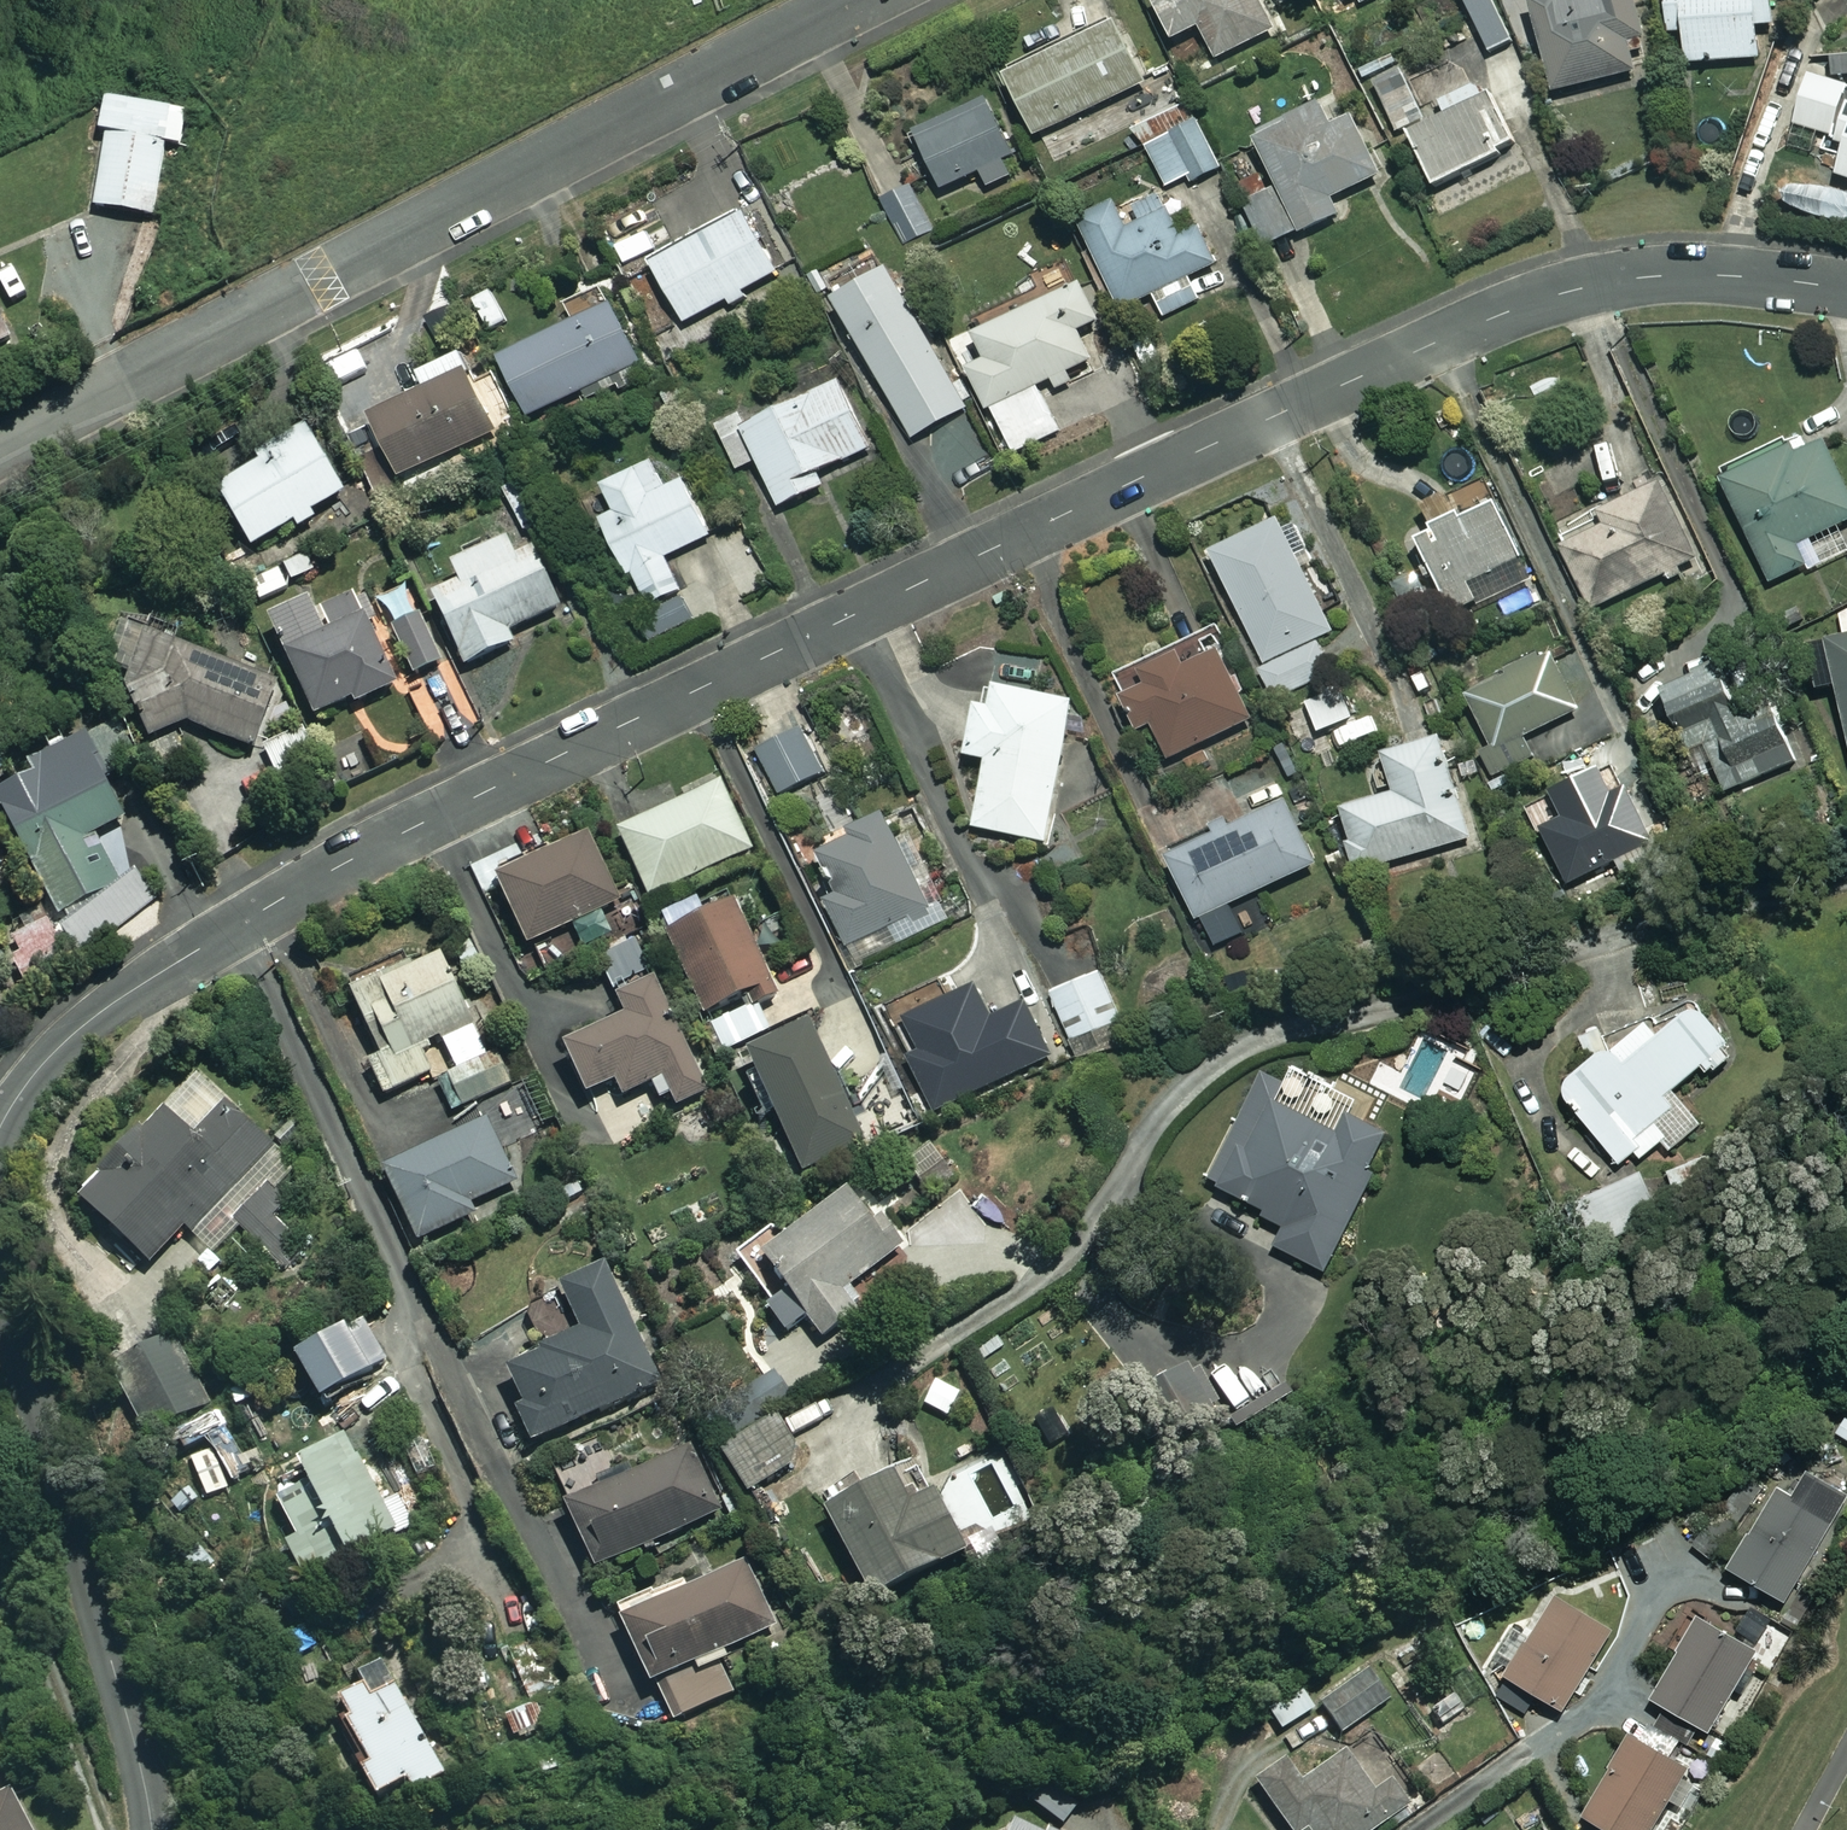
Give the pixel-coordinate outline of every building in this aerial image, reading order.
[(1280,30),(1265,0),(1156,0),(1176,40),(1202,27),(1219,61),(1280,30)] [(1495,0),(1465,0),(1492,53),(1516,41),(1495,0)] [(1637,0),(1533,0),(1554,91),(1653,68),(1637,0)] [(1670,32),(1686,31),(1688,61),(1760,58),(1759,23),(1775,22),(1774,0),(1669,0),(1670,32)] [(1149,81),(1120,20),(1008,73),(1038,134),(1149,81)] [(1402,62),(1369,78),(1397,134),(1409,128),(1436,185),(1512,147),(1480,82),(1443,100),(1450,113),(1431,122),(1402,62)] [(1840,86),(1824,137),(1846,144),(1838,173),(1846,176),(1846,88),(1840,86)] [(186,110),(106,98),(100,132),(107,133),(96,207),(155,216),(166,143),(180,145),(186,110)] [(1021,174),(989,100),(918,130),(943,188),(982,172),(989,187),(1021,174)] [(1332,126),(1322,106),(1257,137),(1280,187),(1245,203),(1266,248),(1340,213),(1333,197),(1382,173),(1355,115),(1332,126)] [(1218,169),(1203,125),(1150,143),(1165,187),(1218,169)] [(934,227),(914,186),(885,200),(904,241),(934,227)] [(1158,196),(1137,206),(1144,220),(1128,228),(1115,201),(1080,217),(1122,307),(1153,293),(1164,316),(1201,299),(1190,276),(1218,263),(1202,229),(1178,240),(1158,196)] [(782,275),(749,213),(655,263),(688,325),(782,275)] [(969,407),(891,267),(837,297),(915,437),(969,407)] [(1101,320),(1082,278),(976,329),(990,358),(973,366),(1009,442),(1056,420),(1039,384),(1054,377),(1059,389),(1071,383),(1066,372),(1092,359),(1078,331),(1101,320)] [(503,355),(533,418),(587,392),(592,402),(650,374),(607,284),(569,302),(577,321),(503,355)] [(499,430),(463,352),(423,371),(431,388),(375,414),(403,475),(499,430)] [(874,446),(842,379),(749,423),(744,412),(717,424),(739,470),(759,460),(781,506),(826,485),(820,472),(874,446)] [(345,491),(309,431),(261,460),(263,464),(219,491),(253,548),(345,491)] [(1771,582),(1806,566),(1808,571),(1846,553),(1846,543),(1838,523),(1846,519),(1846,489),(1825,441),(1797,454),(1789,436),(1719,468),(1771,582)] [(668,488),(656,461),(606,484),(618,511),(605,517),(645,606),(682,590),(667,556),(712,535),(687,480),(668,488)] [(1698,560),(1663,483),(1602,510),(1607,521),(1562,541),(1592,608),(1698,560)] [(1524,557),(1498,500),(1417,537),(1452,612),(1496,592),(1487,574),(1524,557)] [(1334,632),(1282,519),(1213,551),(1266,666),(1261,668),(1274,698),(1333,670),(1319,639),(1334,632)] [(515,558),(508,541),(453,566),(462,584),(434,596),(465,666),(514,644),(508,631),(559,608),(533,550),(515,558)] [(395,686),(355,598),(318,615),(314,606),(274,625),(315,716),(355,698),(357,703),(395,686)] [(1840,611),(1846,639),(1808,648),(1818,688),(1836,684),(1846,728),(1846,610),(1840,611)] [(442,661),(422,616),(391,629),(411,675),(442,661)] [(256,748),(279,682),(125,629),(112,669),(138,678),(132,695),(153,741),(188,725),(256,748)] [(1189,664),(1182,648),(1117,678),(1140,730),(1154,724),(1169,758),(1253,721),(1221,650),(1189,664)] [(1751,651),(1665,687),(1683,729),(1698,722),(1726,791),(1797,761),(1751,651)] [(1581,709),(1553,653),(1468,695),(1493,746),(1482,752),(1495,778),(1539,757),(1528,735),(1581,709)] [(1075,698),(999,683),(995,706),(979,703),(969,754),(989,758),(976,828),(1047,841),(1075,698)] [(1354,719),(1351,686),(1308,700),(1318,731),(1354,719)] [(103,712),(24,752),(36,775),(0,793),(0,796),(74,943),(118,920),(98,881),(114,873),(95,834),(129,816),(107,772),(127,762),(103,712)] [(825,773),(803,727),(760,747),(781,793),(825,773)] [(321,768),(305,730),(265,747),(281,785),(321,768)] [(1473,838),(1443,736),(1386,753),(1397,791),(1342,808),(1361,872),(1473,838)] [(1612,794),(1601,771),(1558,791),(1569,816),(1543,827),(1568,883),(1655,844),(1629,786),(1612,794)] [(752,851),(722,784),(620,830),(650,897),(752,851)] [(1226,947),(1250,936),(1243,921),(1260,914),(1251,895),(1318,864),(1289,801),(1170,856),(1199,919),(1211,914),(1226,947)] [(933,908),(891,817),(822,848),(842,892),(829,898),(850,945),(933,908)] [(626,932),(614,906),(622,903),(591,837),(497,881),(528,947),(533,945),(545,970),(626,932)] [(705,916),(699,902),(661,919),(704,1014),(771,984),(734,903),(705,916)] [(68,954),(48,922),(15,943),(19,949),(8,956),(25,982),(68,954)] [(384,1096),(431,1076),(437,1091),(419,1098),(426,1115),(446,1106),(451,1117),(524,1085),(509,1051),(489,1059),(444,952),(353,991),(382,1058),(370,1063),(384,1096)] [(1127,1042),(1101,971),(1053,989),(1079,1060),(1127,1042)] [(655,980),(618,997),(627,1017),(564,1047),(587,1096),(618,1081),(634,1116),(673,1098),(677,1108),(708,1094),(655,980)] [(1638,1151),(1643,1157),(1663,1142),(1670,1150),(1704,1124),(1676,1088),(1706,1065),(1711,1073),(1738,1053),(1697,1000),(1656,1031),(1648,1020),(1617,1043),(1600,1020),(1577,1038),(1594,1060),(1561,1086),(1620,1164),(1638,1151)] [(762,1036),(750,1007),(710,1023),(721,1052),(762,1036)] [(864,1144),(812,1026),(750,1054),(802,1171),(864,1144)] [(212,1256),(237,1231),(285,1278),(319,1244),(266,1192),(291,1167),(199,1076),(80,1196),(150,1265),(185,1230),(212,1256)] [(1339,1129),(1275,1094),(1224,1187),(1288,1223),(1277,1244),(1324,1270),(1396,1138),(1348,1112),(1339,1129)] [(515,1183),(488,1123),(386,1171),(419,1241),(473,1216),(468,1206),(515,1183)] [(955,1178),(934,1145),(908,1161),(929,1195),(955,1178)] [(1664,1218),(1644,1172),(1584,1198),(1604,1244),(1664,1218)] [(872,1223),(848,1190),(762,1254),(823,1338),(858,1312),(843,1291),(898,1250),(876,1220),(872,1223)] [(996,1218),(982,1192),(955,1205),(968,1232),(996,1218)] [(661,1384),(606,1265),(561,1286),(584,1335),(508,1370),(525,1405),(516,1409),(532,1444),(661,1384)] [(142,1350),(124,1314),(105,1324),(119,1353),(107,1359),(145,1436),(216,1402),(204,1377),(190,1383),(168,1338),(142,1350)] [(384,1363),(361,1322),(299,1357),(323,1398),(384,1363)] [(801,1458),(776,1418),(722,1452),(747,1491),(801,1458)] [(1846,1418),(1835,1434),(1846,1441),(1846,1418)] [(395,1535),(353,1444),(275,1480),(317,1571),(395,1535)] [(722,1512),(692,1445),(566,1502),(596,1570),(722,1512)] [(421,1498),(401,1456),(381,1466),(401,1508),(421,1498)] [(1808,1473),(1793,1499),(1776,1488),(1727,1570),(1786,1604),(1846,1501),(1846,1495),(1808,1473)] [(964,1556),(936,1488),(904,1502),(893,1474),(825,1502),(863,1597),(964,1556)] [(1764,1488),(1744,1474),(1692,1546),(1711,1560),(1764,1488)] [(734,1693),(719,1661),(780,1634),(747,1562),(688,1589),(682,1577),(616,1607),(669,1723),(734,1693)] [(1613,1631),(1555,1596),(1504,1678),(1506,1680),(1496,1696),(1525,1714),(1535,1697),(1563,1714),(1613,1631)] [(1758,1652),(1697,1617),(1651,1703),(1664,1710),(1654,1727),(1688,1746),(1698,1728),(1710,1735),(1758,1652)] [(1383,1702),(1360,1672),(1320,1703),(1344,1733),(1383,1702)] [(421,1737),(397,1675),(339,1696),(376,1796),(411,1783),(414,1790),(443,1779),(427,1735),(421,1737)] [(544,1728),(536,1703),(507,1711),(514,1737),(544,1728)] [(1629,1736),(1581,1818),(1601,1829),(1651,1829),(1686,1770),(1629,1736)] [(1365,1738),(1312,1775),(1299,1756),(1259,1783),(1291,1829),(1374,1829),(1411,1804),(1365,1738)] [(1080,1804),(1041,1778),(1026,1799),(1066,1826),(1080,1804)] [(11,1792),(0,1797),(0,1829),(30,1829),(11,1792)] [(1018,1819),(1012,1829),(1039,1829),(1018,1819)]
